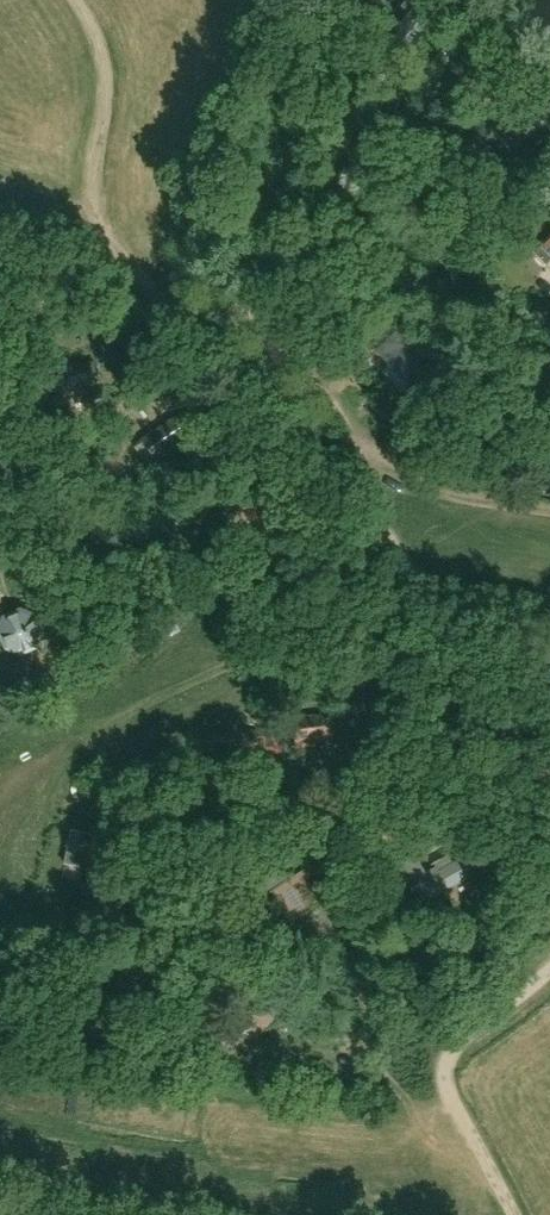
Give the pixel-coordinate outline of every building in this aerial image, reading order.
[(387,23),(393,29),(396,25),(401,29),(392,40),(404,50),(436,12),(422,0),(406,0),(387,23)] [(490,126),(511,151),(546,122),(525,97),(490,126)] [(549,241),(535,255),(546,266),(549,262),(549,243),(549,241)] [(430,363),(412,345),(393,364),(411,382),(430,363)] [(65,369),(66,372),(57,373),(59,384),(68,383),(69,388),(72,387),(73,396),(89,393),(87,384),(97,382),(96,377),(99,377),(97,367),(95,368),(94,363),(65,369)] [(156,462),(182,443),(187,451),(195,445),(190,438),(192,436),(179,417),(142,443),(156,462)] [(241,492),(229,502),(249,525),(235,536),(243,545),(268,524),(241,492)] [(7,715),(15,695),(0,689),(0,713),(7,715)] [(330,714),(292,718),(295,747),(315,745),(314,740),(332,738),(330,714)] [(250,733),(252,746),(279,743),(277,730),(250,733)] [(241,749),(240,733),(215,735),(217,752),(241,749)] [(103,851),(108,829),(91,825),(89,836),(74,832),(66,865),(85,869),(88,860),(96,862),(99,850),(103,851)] [(434,869),(418,879),(430,899),(467,878),(457,862),(437,874),(434,869)] [(287,918),(317,899),(301,875),(271,894),(287,918)] [(249,1029),(258,1031),(280,1009),(267,996),(218,1029),(228,1043),(249,1029)]
